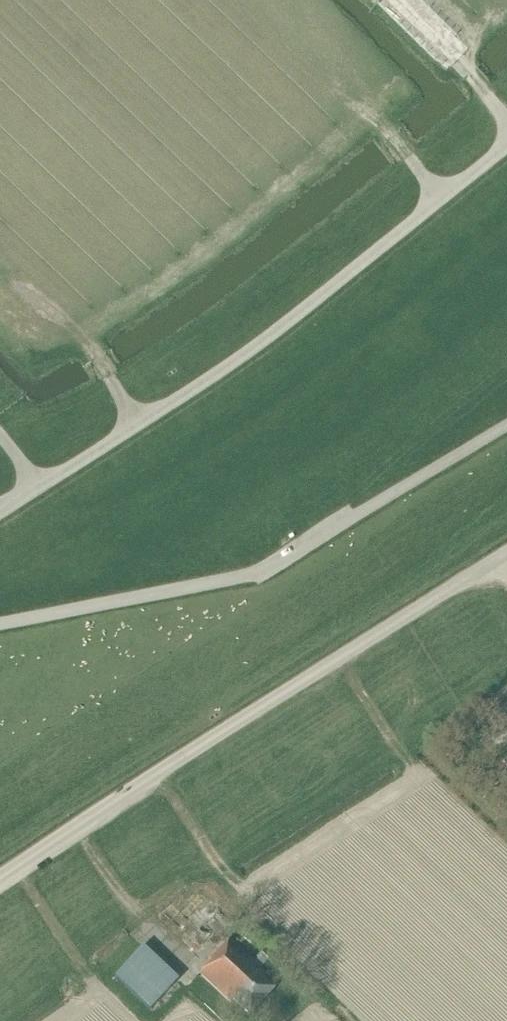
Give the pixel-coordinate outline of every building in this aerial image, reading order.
[(211,962),(201,974),(231,1002),(234,999),(251,1014),(275,987),(261,974),(264,971),(259,967),(267,958),(260,951),(256,956),(259,958),(254,963),(229,939),(210,960),(211,962)] [(151,1011),(178,981),(142,947),(114,977),(151,1011)]
